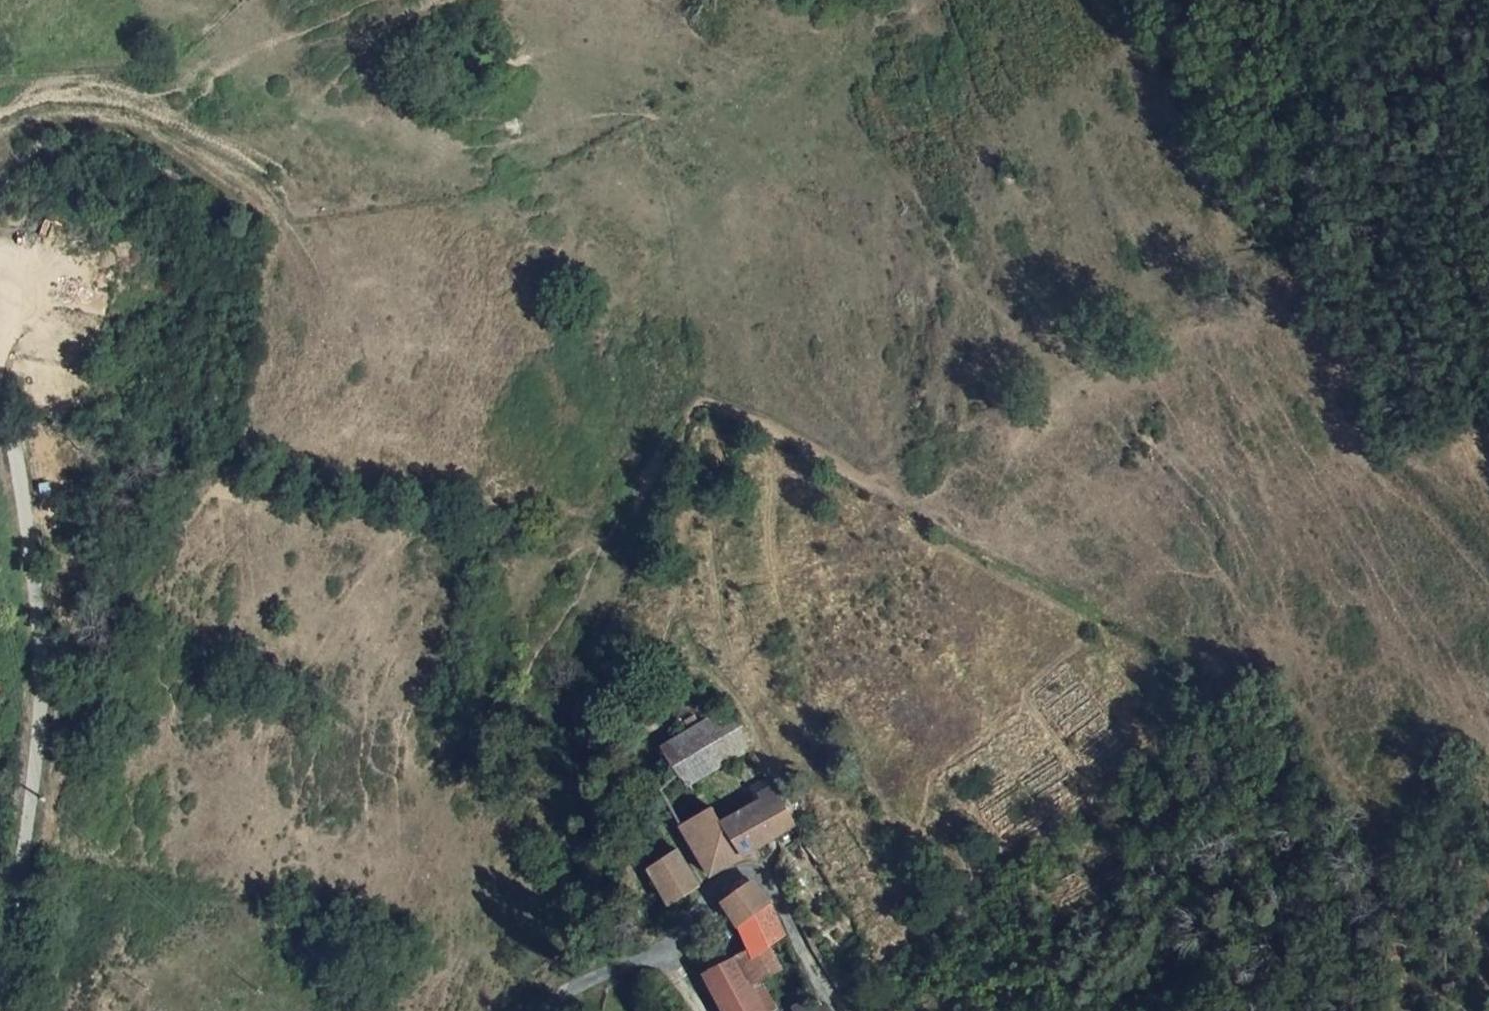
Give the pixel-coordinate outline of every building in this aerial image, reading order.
[(659,745),(679,771),(751,733),(736,706),(659,745)] [(680,825),(707,874),(759,846),(798,827),(779,790),(720,820),(714,804),(680,825)] [(644,863),(665,898),(697,881),(676,846),(644,863)] [(736,927),(770,904),(773,901),(752,880),(720,902),(736,927)] [(736,927),(744,948),(700,969),(724,1010),(762,1010),(744,978),(774,963),(764,939),(782,930),(770,904),(736,927)]
